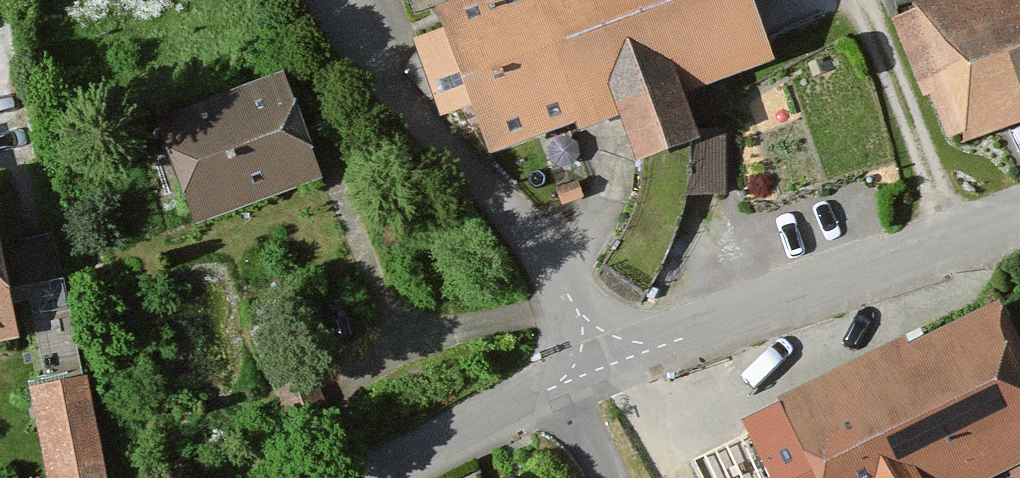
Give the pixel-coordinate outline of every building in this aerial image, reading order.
[(762,0),(491,0),(454,13),(462,37),(426,50),(453,127),(487,115),(505,168),(631,123),(651,180),(720,156),(701,102),(787,72),(762,0)] [(925,14),(927,19),(901,28),(929,106),(939,103),(954,146),(971,140),(976,152),(1019,136),(1019,0),(963,0),(925,14)] [(324,177),(285,70),(158,116),(197,223),(324,177)] [(0,194),(0,352),(31,346),(0,194)] [(1014,318),(923,361),(916,346),(746,426),(770,477),(1018,477),(1019,477),(1019,331),(1014,318)] [(94,385),(35,396),(51,477),(112,477),(94,385)]
